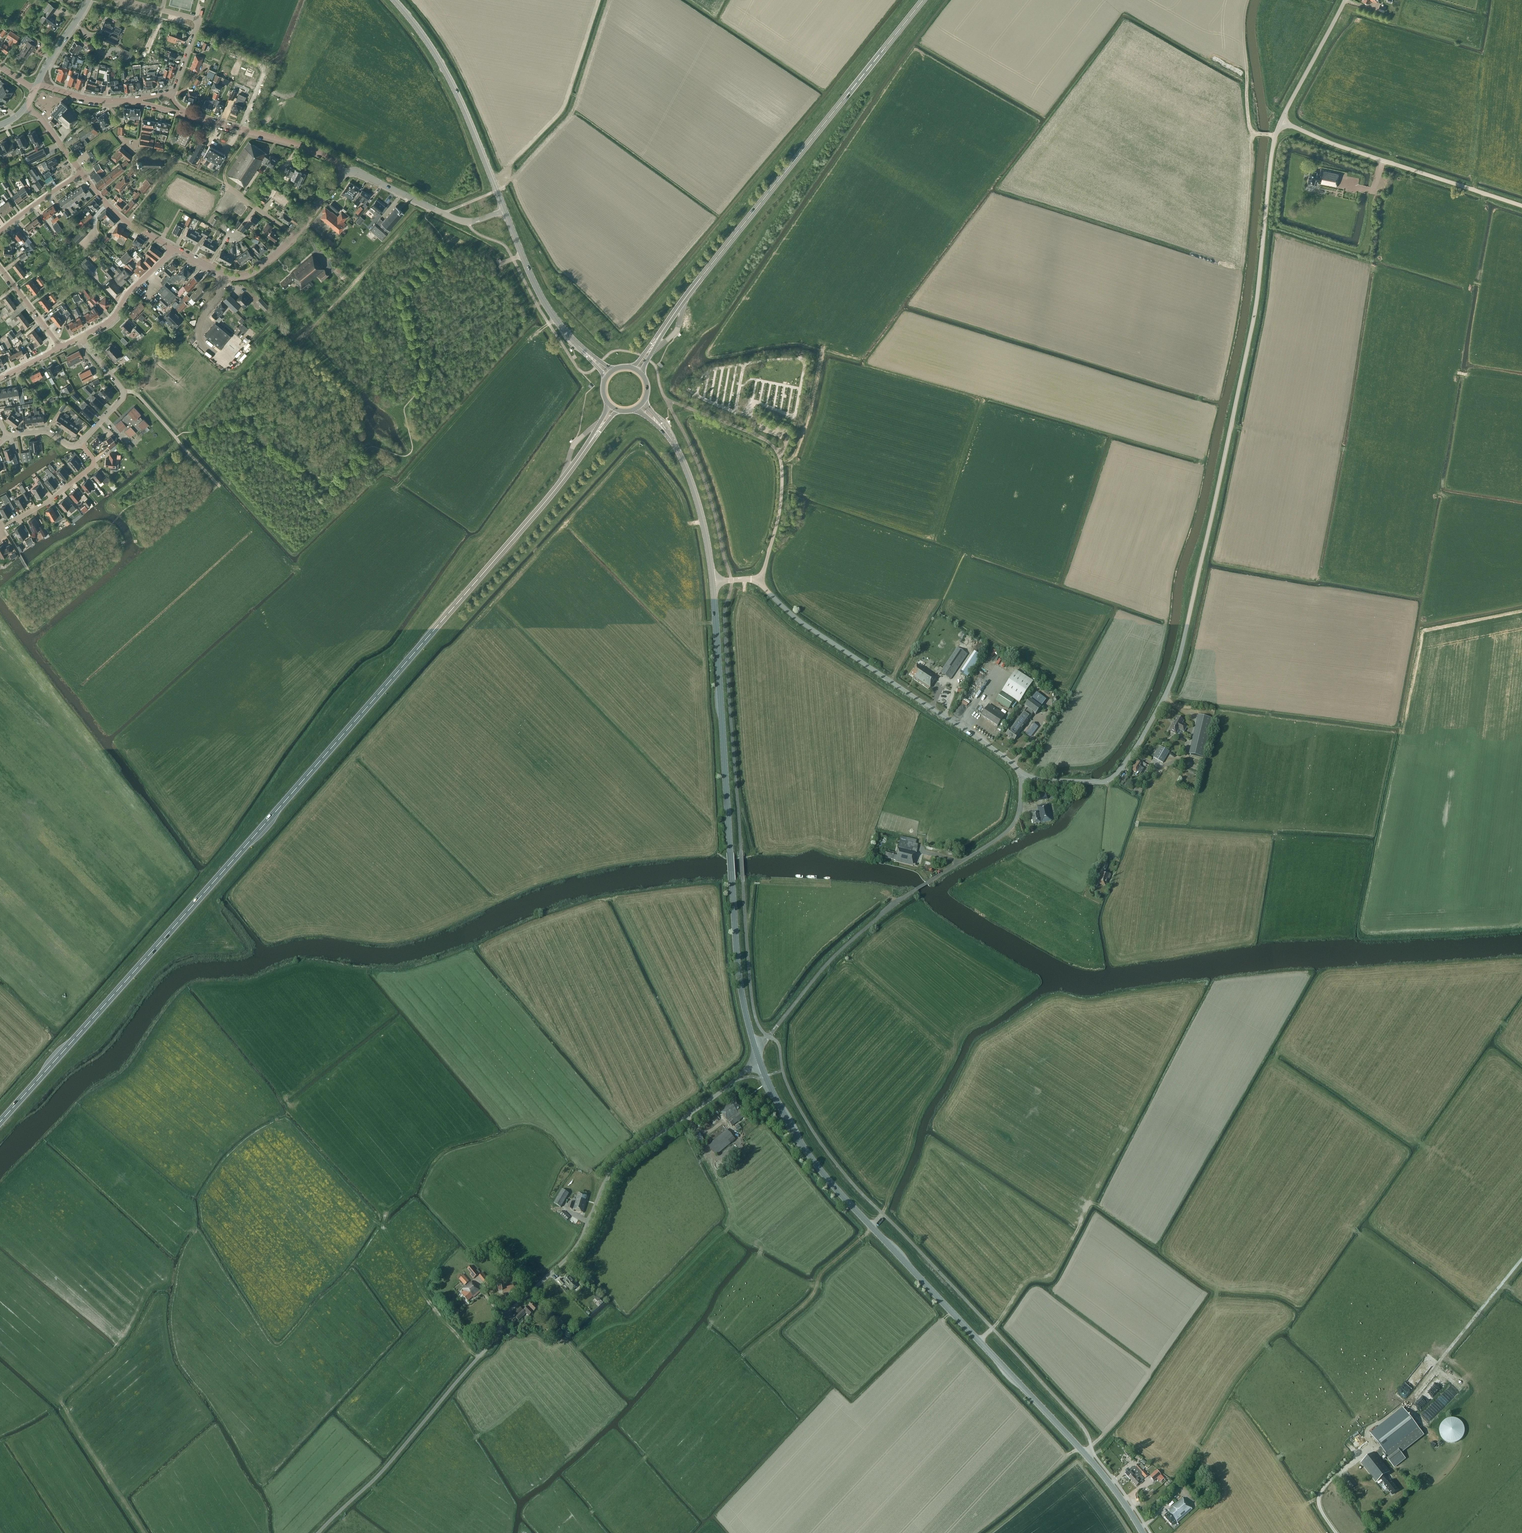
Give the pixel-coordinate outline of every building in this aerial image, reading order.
[(50,27),(55,31),(61,22),(56,18),(55,20),(51,16),(56,9),(51,5),(40,20),(45,24),(47,22),(52,25),(50,27)] [(105,20),(99,32),(106,35),(104,40),(115,45),(118,38),(110,35),(112,31),(118,34),(121,28),(105,20)] [(3,42),(0,46),(0,49),(6,53),(10,47),(13,42),(15,43),(19,37),(10,31),(6,37),(7,37),(3,42)] [(176,40),(184,43),(186,37),(170,31),(167,40),(175,43),(176,40)] [(20,53),(27,58),(30,52),(31,52),(35,46),(32,44),(34,41),(27,36),(23,42),(26,44),(20,53)] [(81,59),(82,56),(78,54),(82,47),(75,42),(69,51),(77,56),(76,56),(81,59)] [(122,54),(128,57),(131,52),(124,49),(122,54)] [(77,57),(72,55),(71,58),(66,56),(63,66),(71,69),(71,66),(76,67),(78,62),(82,63),(83,59),(77,57)] [(195,55),(190,69),(197,71),(203,58),(195,55)] [(169,70),(167,76),(172,78),(172,76),(173,76),(175,71),(177,64),(169,61),(167,64),(169,65),(169,66),(169,67),(168,70),(169,70)] [(88,71),(93,72),(94,68),(96,68),(95,70),(98,71),(100,64),(95,63),(95,65),(90,64),(88,71)] [(57,79),(64,81),(69,70),(60,66),(59,70),(60,70),(57,79)] [(1233,66),(1232,70),(1242,75),(1244,72),(1233,66)] [(144,89),(155,87),(154,82),(157,82),(157,77),(157,76),(155,76),(155,71),(147,72),(147,76),(143,77),(144,89)] [(77,78),(79,73),(75,72),(74,77),(70,76),(68,84),(74,86),(77,78)] [(111,73),(107,73),(107,81),(108,86),(111,86),(111,93),(123,93),(122,85),(118,85),(118,81),(111,81),(111,73)] [(138,90),(143,89),(142,81),(138,82),(137,76),(134,77),(136,90),(138,90)] [(165,85),(165,76),(163,76),(157,77),(157,82),(157,86),(165,85)] [(75,87),(81,89),(84,80),(79,78),(80,77),(78,77),(75,87)] [(85,90),(93,92),(96,82),(91,81),(92,80),(91,79),(88,78),(85,90)] [(128,80),(128,83),(124,83),(125,92),(126,92),(127,93),(128,93),(129,92),(130,92),(130,91),(135,90),(133,79),(128,80)] [(0,89),(0,90),(9,96),(13,91),(12,91),(11,89),(9,89),(6,86),(7,85),(6,83),(4,83),(1,81),(0,83),(2,85),(0,89)] [(105,85),(96,82),(93,92),(98,94),(99,91),(103,93),(105,85)] [(215,92),(218,93),(219,92),(222,86),(214,83),(211,89),(216,91),(215,92)] [(9,96),(0,90),(0,98),(6,102),(7,101),(9,100),(9,98),(10,97),(9,96)] [(196,99),(195,99),(197,94),(189,91),(187,95),(186,95),(183,101),(194,105),(196,99)] [(234,114),(236,115),(238,111),(240,112),(244,101),(237,98),(234,103),(233,103),(232,105),(233,106),(231,112),(234,113),(234,114)] [(202,108),(211,111),(214,103),(215,104),(216,100),(213,99),(212,103),(205,100),(202,108)] [(214,112),(220,114),(223,106),(218,104),(219,101),(217,100),(214,106),(216,107),(214,112)] [(53,118),(49,121),(54,125),(57,122),(55,120),(56,119),(68,129),(79,117),(67,107),(61,101),(51,112),(56,116),(54,119),(53,118)] [(140,109),(124,109),(124,118),(139,119),(139,115),(140,115),(140,109)] [(111,123),(105,113),(98,117),(101,122),(100,123),(103,128),(111,123)] [(154,128),(155,121),(142,119),(141,131),(150,132),(151,128),(154,128)] [(161,129),(162,123),(155,121),(154,128),(161,129)] [(82,139),(71,147),(75,152),(87,143),(84,138),(93,132),(95,135),(98,132),(92,124),(78,134),(82,139)] [(191,134),(180,129),(174,140),(185,146),(191,134)] [(35,131),(28,134),(32,142),(35,141),(37,145),(41,143),(35,131)] [(139,146),(152,148),(154,140),(149,139),(150,135),(141,133),(140,140),(139,146)] [(22,146),(23,146),(24,148),(27,147),(26,143),(27,143),(23,134),(19,136),(18,136),(17,136),(17,138),(16,138),(20,146),(22,145),(22,146)] [(15,149),(12,144),(9,146),(8,144),(8,145),(6,140),(0,143),(3,149),(0,150),(0,155),(1,154),(2,155),(11,151),(13,155),(16,154),(19,152),(17,148),(15,149)] [(155,141),(154,148),(162,150),(163,144),(159,143),(159,142),(155,141)] [(189,160),(189,161),(195,164),(206,144),(200,141),(192,155),(189,153),(186,159),(189,160)] [(267,155),(267,154),(249,142),(227,175),(245,187),(262,162),(265,164),(265,163),(273,168),(278,161),(270,156),(269,156),(267,155)] [(225,154),(209,146),(203,156),(213,161),(210,167),(213,169),(216,164),(216,163),(219,165),(225,154)] [(122,155),(121,154),(124,150),(121,147),(115,153),(120,158),(122,155)] [(43,148),(27,156),(30,163),(47,155),(43,148)] [(93,148),(88,152),(94,161),(100,156),(93,148)] [(122,155),(128,160),(132,156),(124,150),(121,154),(122,155)] [(116,162),(120,158),(115,153),(111,158),(116,162)] [(137,166),(162,166),(164,164),(164,161),(162,158),(137,157),(137,159),(137,164),(137,166)] [(42,172),(46,178),(54,173),(52,170),(51,171),(51,170),(56,166),(58,164),(56,161),(57,160),(55,158),(54,158),(46,163),(48,165),(44,168),(45,170),(42,172)] [(96,183),(102,179),(99,174),(103,171),(99,164),(94,167),(96,170),(90,174),(96,183)] [(120,165),(109,174),(113,179),(124,170),(123,168),(120,165)] [(30,177),(34,182),(32,184),(37,190),(42,186),(35,176),(38,174),(33,167),(30,169),(34,174),(30,177)] [(294,185),(299,187),(305,174),(301,172),(295,169),(290,167),(289,169),(286,168),(283,174),(291,177),(291,178),(296,180),(294,185)] [(126,174),(127,175),(126,177),(131,182),(134,179),(131,176),(135,171),(132,168),(126,174)] [(1313,188),(1314,185),(1315,181),(1319,181),(1318,182),(1321,182),(1321,184),(1337,187),(1340,172),(1321,169),(1320,174),(1317,174),(1317,172),(1310,170),(1308,183),(1309,183),(1308,187),(1313,188)] [(107,184),(113,179),(109,174),(103,179),(107,184)] [(280,177),(276,174),(268,185),(272,188),(280,177)] [(120,181),(114,186),(121,192),(124,189),(123,188),(129,182),(124,177),(121,181),(120,181)] [(95,184),(99,189),(106,184),(102,179),(95,184)] [(139,189),(144,194),(152,184),(146,179),(142,184),(143,184),(139,189)] [(356,197),(360,192),(358,190),(359,189),(349,182),(344,190),(345,190),(342,193),(352,200),(352,199),(354,200),(356,197)] [(17,191),(18,192),(23,199),(29,195),(26,191),(26,190),(24,186),(20,189),(17,191)] [(81,186),(75,190),(80,198),(86,194),(81,186)] [(71,192),(69,194),(75,201),(80,198),(75,190),(73,191),(72,190),(71,191),(71,192)] [(370,196),(362,190),(357,198),(354,203),(358,205),(361,201),(364,203),(365,204),(370,196)] [(18,204),(23,199),(18,192),(13,196),(18,204)] [(66,196),(64,197),(69,205),(75,201),(69,194),(68,195),(67,193),(65,195),(66,196)] [(258,200),(263,203),(266,200),(265,200),(267,198),(265,197),(265,196),(262,194),(258,200)] [(64,209),(69,205),(64,197),(58,201),(64,209)] [(0,200),(0,201),(1,202),(3,205),(8,211),(13,207),(8,201),(5,203),(2,198),(0,200)] [(122,210),(126,214),(129,210),(130,210),(136,203),(132,199),(122,210)] [(82,210),(87,215),(82,220),(85,224),(93,216),(88,211),(91,208),(94,211),(99,206),(94,200),(82,210)] [(384,207),(376,200),(370,207),(379,214),(384,207)] [(121,210),(124,206),(118,201),(115,204),(121,210)] [(329,205),(337,212),(341,208),(333,201),(329,205)] [(53,205),(48,209),(52,215),(57,211),(53,205)] [(355,212),(359,215),(364,209),(361,207),(360,206),(355,212)] [(398,209),(395,206),(383,222),(380,219),(375,224),(369,230),(382,241),(390,231),(389,230),(403,213),(400,211),(398,209)] [(337,217),(331,212),(325,207),(321,212),(324,214),(321,217),(338,233),(345,224),(343,222),(346,218),(341,213),(337,217)] [(47,219),(52,215),(48,209),(42,213),(47,219)] [(104,218),(107,220),(104,223),(107,226),(109,223),(113,226),(118,221),(106,209),(98,216),(102,220),(104,218)] [(284,211),(279,218),(288,224),(291,220),(296,224),(299,220),(293,216),(292,217),(284,211)] [(187,220),(184,224),(189,227),(193,218),(189,216),(188,217),(186,215),(184,219),(187,220)] [(252,216),(245,226),(249,228),(252,223),(254,225),(256,223),(257,223),(259,220),(255,217),(254,218),(252,216)] [(355,222),(360,225),(364,220),(360,216),(355,222)] [(37,218),(31,222),(34,226),(38,224),(39,226),(42,225),(40,222),(37,218)] [(83,226),(86,229),(91,224),(88,221),(83,226)] [(31,229),(34,226),(31,222),(25,227),(29,231),(31,233),(33,231),(31,229)] [(172,232),(179,236),(184,228),(183,228),(185,225),(183,224),(184,223),(182,222),(180,226),(176,224),(172,232)] [(267,236),(274,241),(278,236),(271,231),(270,231),(273,227),(267,223),(263,230),(268,233),(269,234),(267,236)] [(124,229),(117,225),(112,233),(118,237),(116,240),(122,244),(128,234),(123,231),(124,229)] [(83,228),(79,232),(84,237),(88,233),(83,228)] [(187,240),(189,241),(194,233),(188,230),(183,238),(185,239),(185,240),(187,241),(187,240)] [(201,235),(198,234),(199,232),(195,230),(194,233),(189,241),(196,244),(201,235)] [(19,231),(14,235),(18,241),(21,239),(23,242),(25,241),(23,237),(24,237),(19,231)] [(145,241),(137,236),(132,242),(140,247),(145,241)] [(200,247),(206,250),(211,242),(212,240),(209,238),(208,239),(205,238),(205,239),(200,247)] [(325,242),(331,247),(334,243),(328,238),(325,242)] [(252,247),(255,251),(254,252),(259,257),(267,250),(266,248),(268,246),(262,240),(258,244),(260,247),(259,248),(255,244),(252,247)] [(98,245),(102,249),(106,245),(103,241),(98,245)] [(206,250),(212,254),(217,246),(211,242),(206,250)] [(4,248),(3,255),(12,256),(13,246),(10,245),(9,249),(4,248)] [(147,257),(149,259),(156,249),(151,245),(145,254),(148,256),(147,257)] [(162,253),(156,249),(149,259),(153,263),(155,262),(158,258),(162,253)] [(247,250),(242,254),(247,261),(249,260),(250,261),(252,260),(251,259),(253,257),(247,250)] [(221,251),(217,259),(223,263),(227,255),(221,251)] [(19,257),(22,261),(28,256),(26,254),(25,252),(19,257)] [(120,258),(125,264),(132,257),(127,252),(120,258)] [(241,265),(247,261),(242,254),(236,258),(241,265)] [(233,258),(227,255),(223,263),(229,266),(233,258)] [(312,255),(290,273),(291,274),(280,283),(285,288),(294,280),(301,289),(322,270),(324,269),(312,255)] [(143,261),(149,267),(153,263),(149,259),(147,257),(143,261)] [(82,265),(90,274),(96,268),(88,260),(82,265)] [(136,264),(138,266),(144,272),(148,268),(140,260),(136,264)] [(21,268),(19,265),(21,263),(19,261),(17,263),(13,266),(17,271),(21,268)] [(172,261),(166,268),(165,268),(162,271),(169,278),(172,274),(169,271),(170,270),(172,272),(177,266),(172,261)] [(134,267),(128,262),(125,265),(130,271),(134,267)] [(139,277),(144,272),(138,266),(134,270),(139,277)] [(344,273),(338,266),(335,269),(341,276),(339,278),(344,283),(347,277),(344,274),(344,273)] [(26,274),(26,273),(28,272),(26,269),(24,271),(21,268),(17,271),(21,277),(26,274)] [(119,273),(125,280),(130,276),(124,269),(122,271),(119,268),(117,270),(119,273)] [(176,273),(173,276),(169,280),(173,284),(177,280),(179,281),(182,278),(184,281),(191,274),(187,270),(187,271),(184,268),(181,270),(180,270),(177,274),(176,273)] [(324,269),(322,270),(323,271),(316,276),(321,282),(329,275),(324,270),(324,269)] [(105,272),(111,278),(114,275),(108,270),(105,272)] [(117,275),(114,278),(121,285),(125,280),(119,273),(117,270),(115,272),(117,275)] [(199,281),(194,276),(184,287),(189,292),(199,281)] [(158,291),(170,302),(177,295),(165,284),(168,280),(166,277),(165,277),(160,282),(164,285),(158,291)] [(103,285),(115,298),(123,290),(120,287),(119,288),(113,281),(110,278),(103,285)] [(25,284),(29,289),(35,285),(31,280),(25,284)] [(39,290),(35,285),(29,289),(33,294),(39,290)] [(206,291),(200,286),(190,296),(196,301),(206,291)] [(252,301),(249,297),(248,298),(243,293),(235,300),(229,294),(223,300),(235,311),(241,305),(244,309),(252,301)] [(79,294),(72,297),(75,302),(82,299),(79,294)] [(3,299),(0,301),(2,304),(5,301),(8,304),(12,301),(8,295),(3,299)] [(38,301),(42,306),(48,302),(47,300),(44,296),(38,301)] [(163,296),(159,301),(165,307),(169,302),(163,296)] [(99,303),(105,310),(109,307),(108,306),(111,303),(105,297),(99,303)] [(261,298),(258,300),(256,302),(265,311),(269,307),(261,298)] [(7,309),(9,312),(12,310),(16,307),(12,301),(8,304),(5,307),(7,309)] [(176,309),(180,312),(188,305),(184,301),(176,309)] [(52,307),(48,302),(42,306),(46,311),(52,307)] [(151,311),(141,302),(137,306),(143,312),(145,310),(149,313),(151,311)] [(221,319),(219,317),(227,308),(221,303),(214,311),(215,311),(211,315),(215,319),(215,320),(218,323),(221,319)] [(141,314),(143,312),(137,306),(133,310),(143,319),(145,318),(141,314)] [(94,319),(100,316),(95,307),(89,310),(91,313),(94,319)] [(171,325),(174,328),(183,319),(172,308),(163,317),(169,324),(171,325)] [(59,310),(50,317),(54,322),(59,317),(62,316),(60,314),(61,314),(59,310)] [(142,320),(143,319),(133,310),(129,314),(136,320),(137,318),(141,321),(142,320)] [(14,318),(16,321),(19,319),(21,322),(25,318),(21,313),(17,316),(14,318)] [(89,322),(94,319),(91,313),(89,314),(88,313),(84,315),(89,322)] [(59,317),(54,322),(58,327),(64,322),(62,318),(61,319),(59,317)] [(76,321),(74,322),(78,328),(83,325),(79,317),(76,319),(76,321)] [(21,322),(23,324),(20,327),(22,329),(25,327),(29,324),(25,318),(21,322)] [(72,331),(78,328),(74,322),(72,323),(72,321),(68,323),(72,331)] [(125,335),(132,328),(126,322),(121,327),(124,330),(122,332),(125,335)] [(231,335),(215,322),(204,335),(220,349),(231,335)] [(244,333),(248,329),(242,324),(239,328),(244,333)] [(140,334),(142,332),(136,326),(133,329),(139,335),(139,334),(140,334)] [(7,334),(12,340),(16,336),(11,330),(7,334)] [(32,336),(34,339),(38,336),(34,330),(30,333),(27,336),(29,338),(32,336)] [(43,341),(38,336),(34,339),(36,342),(33,344),(35,347),(38,345),(43,341)] [(107,354),(115,363),(123,355),(115,346),(114,347),(111,344),(104,350),(107,354)] [(18,351),(15,353),(17,357),(24,354),(21,349),(19,346),(16,348),(18,351)] [(11,361),(17,357),(15,353),(12,354),(10,351),(7,352),(9,356),(11,361)] [(79,361),(75,353),(66,357),(69,362),(67,363),(68,367),(77,362),(79,361)] [(61,370),(59,365),(54,367),(52,364),(46,367),(51,377),(57,374),(56,373),(61,370)] [(89,369),(80,374),(83,381),(93,376),(89,369)] [(40,377),(41,380),(47,377),(44,371),(40,373),(39,371),(30,376),(33,381),(40,377)] [(66,394),(72,391),(69,385),(63,388),(66,394)] [(83,389),(89,395),(93,390),(87,385),(83,389)] [(27,394),(26,387),(22,387),(23,392),(18,393),(17,387),(12,388),(14,397),(14,399),(17,399),(17,400),(19,399),(20,403),(24,403),(23,394),(27,394)] [(106,387),(101,392),(100,391),(98,393),(101,396),(103,394),(108,399),(114,394),(106,387)] [(98,410),(103,405),(95,397),(93,395),(91,397),(93,399),(90,403),(98,410)] [(94,415),(87,408),(89,406),(85,402),(81,406),(83,408),(80,411),(89,420),(94,415)] [(115,425),(120,431),(123,428),(125,430),(125,431),(130,437),(135,432),(136,433),(141,428),(142,430),(148,424),(143,419),(142,419),(139,416),(141,415),(134,407),(128,412),(128,413),(125,415),(122,417),(124,419),(121,421),(121,420),(115,425)] [(5,420),(10,424),(18,413),(16,411),(14,415),(11,412),(5,420)] [(20,414),(18,413),(10,424),(14,427),(20,420),(17,418),(20,414)] [(54,422),(59,426),(67,414),(65,413),(63,416),(59,414),(54,422)] [(59,426),(64,429),(69,421),(66,419),(69,415),(67,414),(59,426)] [(64,429),(69,433),(77,421),(75,420),(72,423),(69,421),(64,429)] [(79,422),(77,421),(69,433),(74,436),(79,428),(76,426),(79,422)] [(90,444),(95,448),(99,444),(99,445),(102,441),(97,437),(90,444)] [(38,440),(35,440),(29,441),(30,450),(34,450),(34,453),(39,453),(38,444),(38,440)] [(112,448),(115,446),(117,444),(116,443),(114,441),(108,446),(110,449),(112,448)] [(7,460),(7,459),(12,458),(14,463),(17,462),(15,454),(12,455),(10,448),(3,450),(5,456),(3,457),(4,461),(7,460)] [(30,451),(27,451),(28,457),(26,458),(24,452),(21,453),(23,462),(32,460),(30,451)] [(78,462),(81,460),(75,452),(72,455),(73,457),(67,462),(69,464),(68,465),(70,467),(71,467),(75,471),(81,465),(78,462)] [(105,466),(111,467),(110,469),(118,470),(118,463),(116,463),(116,460),(116,454),(109,454),(109,459),(105,458),(105,466)] [(56,472),(60,477),(61,476),(64,480),(69,475),(66,472),(62,467),(56,472)] [(55,477),(51,472),(47,475),(49,478),(44,481),(51,490),(58,485),(53,478),(55,477)] [(92,476),(98,483),(101,480),(104,484),(106,482),(107,483),(110,481),(105,476),(103,478),(98,472),(92,476)] [(32,489),(37,499),(44,495),(41,488),(43,487),(40,480),(37,482),(39,485),(32,489)] [(84,489),(86,492),(92,488),(86,481),(81,485),(84,489)] [(75,490),(69,495),(75,502),(81,497),(75,490)] [(18,505),(19,505),(21,508),(27,505),(24,501),(26,499),(26,500),(30,498),(26,491),(22,493),(24,495),(22,496),(21,496),(15,500),(18,505)] [(64,499),(59,503),(65,511),(68,508),(71,512),(76,509),(72,504),(69,506),(64,499)] [(9,500),(4,503),(5,506),(0,509),(5,517),(11,514),(9,511),(14,508),(9,500)] [(51,508),(51,507),(48,509),(48,510),(46,511),(51,520),(53,518),(55,522),(62,518),(58,511),(55,513),(52,508),(51,508)] [(30,528),(33,532),(39,529),(43,535),(48,532),(43,524),(39,526),(35,518),(28,521),(31,527),(30,528)] [(18,536),(17,536),(20,540),(26,536),(24,532),(24,533),(20,526),(14,529),(18,536)] [(25,541),(28,545),(34,542),(31,537),(25,541)] [(2,545),(0,546),(0,556),(1,558),(7,554),(13,551),(9,545),(4,548),(2,545)] [(940,672),(950,679),(967,654),(957,647),(942,669),(940,667),(936,672),(939,674),(940,672)] [(963,674),(970,677),(982,655),(976,652),(963,674)] [(1003,660),(1000,665),(1005,668),(1008,663),(1003,660)] [(922,667),(922,668),(916,665),(910,674),(915,678),(914,679),(929,688),(937,677),(922,667)] [(1001,692),(1019,703),(1032,682),(1015,671),(1001,692)] [(1001,692),(995,701),(1008,710),(1014,701),(1001,692)] [(1013,725),(1010,729),(1006,734),(1014,741),(1018,735),(1017,735),(1033,713),(1035,715),(1040,708),(1046,700),(1036,693),(1030,700),(1025,707),(1026,708),(1013,725)] [(988,705),(981,716),(997,726),(1005,715),(988,705)] [(1213,719),(1200,716),(1191,755),(1204,758),(1213,719)] [(1169,730),(1176,734),(1179,729),(1184,732),(1187,727),(1182,724),(1183,721),(1177,717),(1173,725),(1172,724),(1169,730)] [(1025,733),(1030,736),(1037,726),(1033,723),(1025,733)] [(1160,746),(1153,757),(1163,763),(1169,752),(1160,746)] [(1141,767),(1144,769),(1147,765),(1143,762),(1142,764),(1137,761),(1135,766),(1134,765),(1131,770),(1136,773),(1137,771),(1139,772),(1141,767)] [(1036,795),(1037,802),(1047,800),(1046,793),(1036,795)] [(1048,804),(1037,806),(1038,811),(1031,813),(1033,824),(1051,821),(1048,804)] [(885,858),(895,860),(895,862),(913,866),(918,844),(900,840),(898,848),(897,848),(896,854),(887,851),(885,858)] [(1111,874),(1109,874),(1104,872),(1105,870),(1106,870),(1108,864),(1104,863),(1102,868),(1102,869),(1101,870),(1100,870),(1095,886),(1097,887),(1098,884),(1105,886),(1108,879),(1109,880),(1111,874)] [(727,1120),(732,1126),(745,1116),(740,1109),(741,1108),(735,1100),(734,1101),(734,1100),(737,1099),(734,1096),(729,1100),(731,1103),(733,1101),(731,1103),(729,1102),(719,1110),(727,1120)] [(708,1145),(716,1155),(735,1139),(727,1129),(708,1145)] [(696,1136),(701,1142),(705,1139),(701,1133),(696,1136)] [(554,1203),(561,1207),(569,1194),(562,1189),(554,1203)] [(585,1201),(587,1196),(578,1193),(574,1205),(573,1204),(573,1203),(570,1202),(568,1207),(571,1209),(572,1206),(573,1207),(572,1209),(583,1213),(587,1202),(585,1201)] [(561,1215),(566,1221),(570,1217),(564,1212),(561,1215)] [(478,1275),(471,1266),(467,1269),(471,1274),(470,1274),(473,1279),(478,1275)] [(479,1276),(487,1287),(491,1284),(483,1273),(479,1276)] [(469,1281),(463,1275),(459,1279),(465,1285),(469,1281)] [(562,1281),(560,1279),(558,1281),(563,1286),(565,1284),(571,1291),(577,1286),(573,1281),(574,1280),(569,1275),(562,1281)] [(461,1294),(468,1301),(473,1297),(473,1298),(480,1292),(471,1281),(462,1289),(464,1291),(461,1294)] [(517,1287),(516,1285),(513,1284),(502,1287),(502,1288),(498,1289),(499,1293),(503,1292),(503,1294),(514,1292),(517,1290),(517,1287)] [(538,1308),(535,1304),(536,1303),(534,1301),(523,1311),(523,1310),(515,1317),(518,1320),(526,1313),(529,1317),(538,1308)] [(1412,1373),(1399,1392),(1408,1398),(1421,1380),(1412,1373)] [(1382,1448),(1375,1453),(1378,1458),(1384,1454),(1394,1467),(1405,1458),(1400,1452),(1423,1434),(1403,1409),(1371,1434),(1382,1448)] [(1458,1420),(1456,1419),(1453,1418),(1450,1418),(1447,1419),(1445,1421),(1443,1422),(1442,1424),(1440,1426),(1440,1428),(1439,1430),(1439,1431),(1439,1433),(1440,1435),(1441,1437),(1443,1440),(1445,1441),(1448,1442),(1451,1443),(1454,1443),(1456,1442),(1459,1441),(1461,1439),(1462,1436),(1463,1433),(1464,1430),(1464,1427),(1462,1424),(1461,1422),(1458,1420)] [(1361,1462),(1367,1470),(1377,1482),(1381,1479),(1385,1485),(1384,1485),(1392,1495),(1398,1490),(1391,1480),(1390,1481),(1385,1475),(1389,1472),(1378,1458),(1375,1453),(1374,1453),(1361,1462)] [(1133,1466),(1125,1474),(1131,1480),(1139,1472),(1142,1469),(1144,1467),(1142,1464),(1139,1466),(1138,1464),(1134,1468),(1133,1466)] [(1142,1469),(1139,1472),(1131,1480),(1136,1486),(1142,1481),(1139,1477),(1142,1474),(1145,1478),(1148,1475),(1142,1469),(1145,1467),(1144,1467),(1142,1469)] [(1160,1475),(1156,1470),(1149,1477),(1153,1481),(1156,1478),(1160,1475)] [(1351,1487),(1352,1488),(1353,1487),(1354,1486),(1355,1485),(1348,1477),(1345,1479),(1351,1487)] [(1177,1523),(1193,1509),(1182,1497),(1168,1510),(1169,1511),(1164,1517),(1172,1526),(1177,1521),(1177,1523)]
